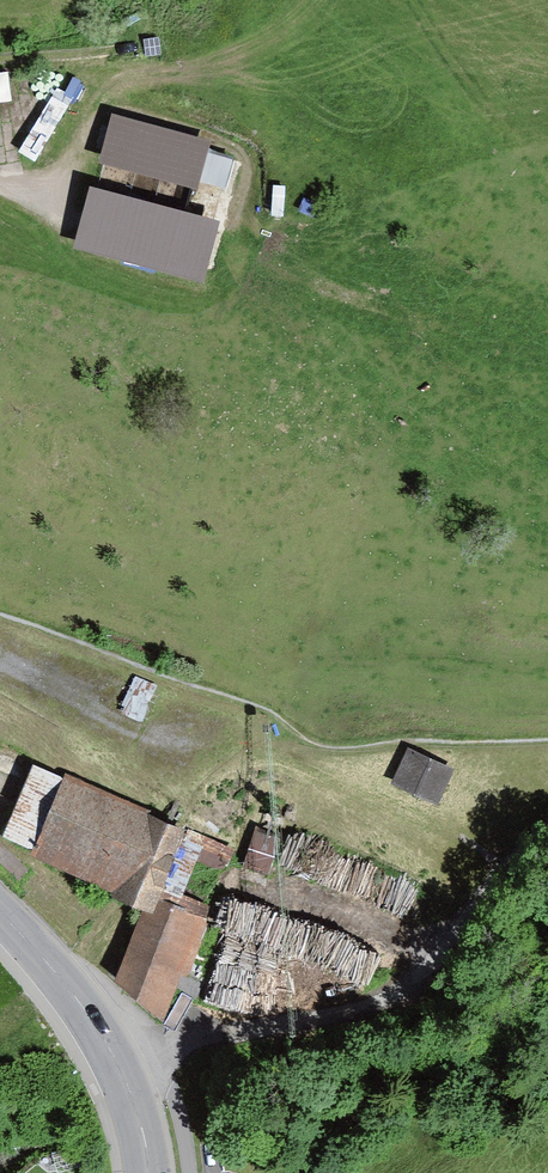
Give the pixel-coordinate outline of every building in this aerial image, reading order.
[(158,37),(143,39),(146,57),(161,54),(158,37)] [(16,90),(15,62),(0,63),(0,91),(16,90)] [(210,142),(113,113),(98,163),(196,191),(199,181),(207,152),(210,142)] [(234,160),(207,152),(199,181),(226,188),(234,160)] [(221,221),(91,187),(75,249),(205,283),(221,221)] [(450,771),(406,755),(393,791),(436,808),(450,771)] [(33,764),(3,835),(33,849),(29,856),(115,893),(113,898),(143,911),(117,981),(163,1020),(211,907),(183,895),(199,861),(224,870),(236,850),(187,827),(186,830),(33,764)] [(256,826),(242,866),(269,875),(283,835),(256,826)]
